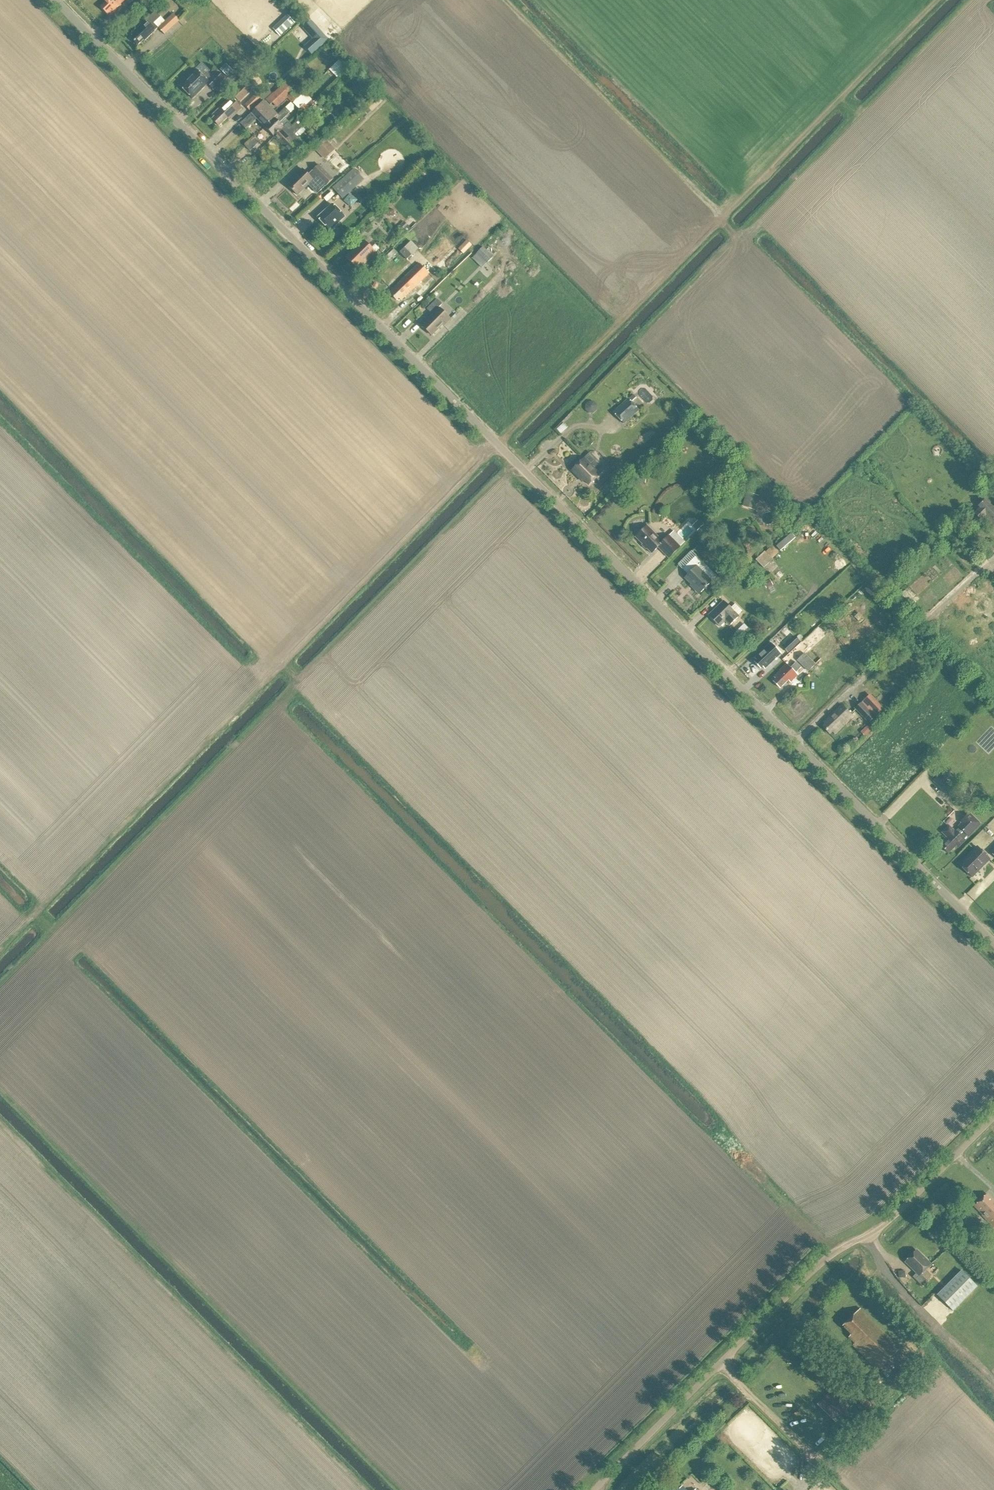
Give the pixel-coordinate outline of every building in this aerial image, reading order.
[(126,0),(104,0),(107,2),(101,8),(107,14),(109,12),(111,14),(126,0)] [(156,31),(158,29),(165,22),(161,18),(156,12),(132,35),(133,37),(131,39),(138,46),(144,40),(145,41),(156,31)] [(165,36),(180,22),(173,14),(165,22),(158,29),(165,36)] [(280,28),(277,26),(273,30),(280,37),(295,23),(290,18),(280,28)] [(227,77),(233,71),(227,65),(221,71),(227,77)] [(182,85),(180,87),(193,100),(208,85),(213,91),(225,79),(219,72),(213,78),(208,73),(204,77),(197,70),(187,81),(186,80),(181,84),(182,85)] [(216,117),(213,120),(219,126),(228,118),(230,120),(242,109),(238,104),(239,103),(252,91),(244,84),(231,96),(232,98),(214,115),(216,117)] [(299,99),(305,93),(307,92),(302,86),(298,90),(297,89),(293,92),(285,84),(265,102),(253,114),(265,128),(277,117),(274,113),(288,99),(293,104),(299,99)] [(250,111),(262,100),(256,93),(245,105),(250,111)] [(314,102),(313,103),(311,101),(306,106),(305,104),(299,110),(304,116),(316,105),(314,102)] [(274,137),(288,124),(287,125),(283,121),(291,114),(286,109),(277,117),(265,128),(274,137)] [(288,124),(274,137),(275,137),(290,153),(301,142),(295,136),(303,128),(298,122),(292,128),(288,124)] [(250,152),(259,143),(255,139),(246,147),(250,152)] [(327,139),(317,149),(326,158),(336,148),(327,139)] [(298,197),(309,186),(318,194),(326,186),(327,187),(333,181),(319,166),(309,177),(303,171),(297,176),(298,178),(288,187),(298,197)] [(344,181),(333,191),(343,201),(354,191),(344,181)] [(344,217),(333,205),(318,219),(328,229),(332,225),(334,227),(344,217)] [(363,241),(346,258),(359,271),(376,254),(363,241)] [(463,254),(472,245),(467,241),(459,250),(463,254)] [(477,253),(487,263),(493,257),(483,247),(477,253)] [(400,253),(407,260),(412,256),(405,248),(400,253)] [(448,254),(436,263),(439,267),(451,258),(448,254)] [(419,264),(391,291),(393,293),(391,295),(397,301),(399,299),(401,301),(429,274),(419,264)] [(444,326),(451,320),(439,308),(442,305),(437,300),(427,310),(433,316),(423,327),(432,336),(443,325),(444,326)] [(624,424),(625,423),(638,411),(629,400),(614,414),(624,424)] [(585,410),(589,413),(594,414),(597,410),(597,405),(594,402),(589,402),(586,405),(585,410)] [(686,413),(681,405),(676,408),(681,416),(686,413)] [(580,476),(589,486),(596,479),(601,484),(611,474),(604,467),(597,473),(584,459),(583,460),(581,459),(579,459),(576,461),(576,464),(578,465),(572,471),(578,478),(580,476)] [(993,508),(985,500),(978,507),(980,509),(974,514),(981,521),(984,518),(993,527),(993,526),(993,507),(993,508)] [(663,543),(663,542),(647,526),(636,538),(652,554),(658,548),(663,543)] [(658,548),(669,559),(680,548),(669,536),(663,542),(663,543),(658,548)] [(764,569),(773,560),(765,552),(756,560),(764,569)] [(685,579),(700,594),(717,577),(696,556),(683,570),(688,576),(685,579)] [(709,616),(720,627),(725,622),(729,626),(739,617),(724,601),(709,616)] [(790,642),(784,648),(789,653),(795,647),(790,642)] [(757,661),(754,663),(761,669),(763,667),(765,669),(781,654),(771,643),(755,659),(757,661)] [(798,661),(808,672),(816,665),(805,654),(798,661)] [(791,683),(798,676),(796,673),(802,667),(797,662),(791,668),(787,664),(774,678),(776,679),(773,682),(780,689),(788,681),(791,683)] [(884,709),(871,694),(862,703),(875,717),(884,709)] [(869,723),(875,717),(862,703),(855,709),(869,723)] [(835,735),(853,717),(842,705),(823,723),(825,725),(823,727),(829,734),(832,732),(835,735)] [(860,733),(865,737),(873,728),(869,724),(860,733)] [(947,797),(954,790),(939,776),(932,783),(947,797)] [(943,845),(941,847),(948,854),(956,846),(958,848),(965,841),(964,839),(967,836),(968,837),(981,825),(969,814),(960,823),(962,824),(958,827),(961,830),(958,833),(954,829),(953,830),(949,827),(942,833),(946,837),(941,843),(943,845)] [(977,848),(960,865),(972,878),(990,860),(977,848)] [(987,1195),(975,1207),(983,1215),(982,1216),(993,1228),(993,1202),(987,1195)] [(922,1286),(931,1276),(925,1270),(930,1265),(916,1251),(906,1262),(917,1273),(913,1277),(922,1286)] [(962,1271),(937,1296),(953,1311),(977,1287),(962,1271)] [(878,1371),(900,1349),(860,1309),(843,1327),(851,1335),(849,1338),(855,1344),(853,1346),(878,1371)] [(876,1372),(862,1386),(875,1400),(889,1386),(876,1372)] [(836,1423),(857,1401),(839,1383),(817,1405),(836,1423)]
